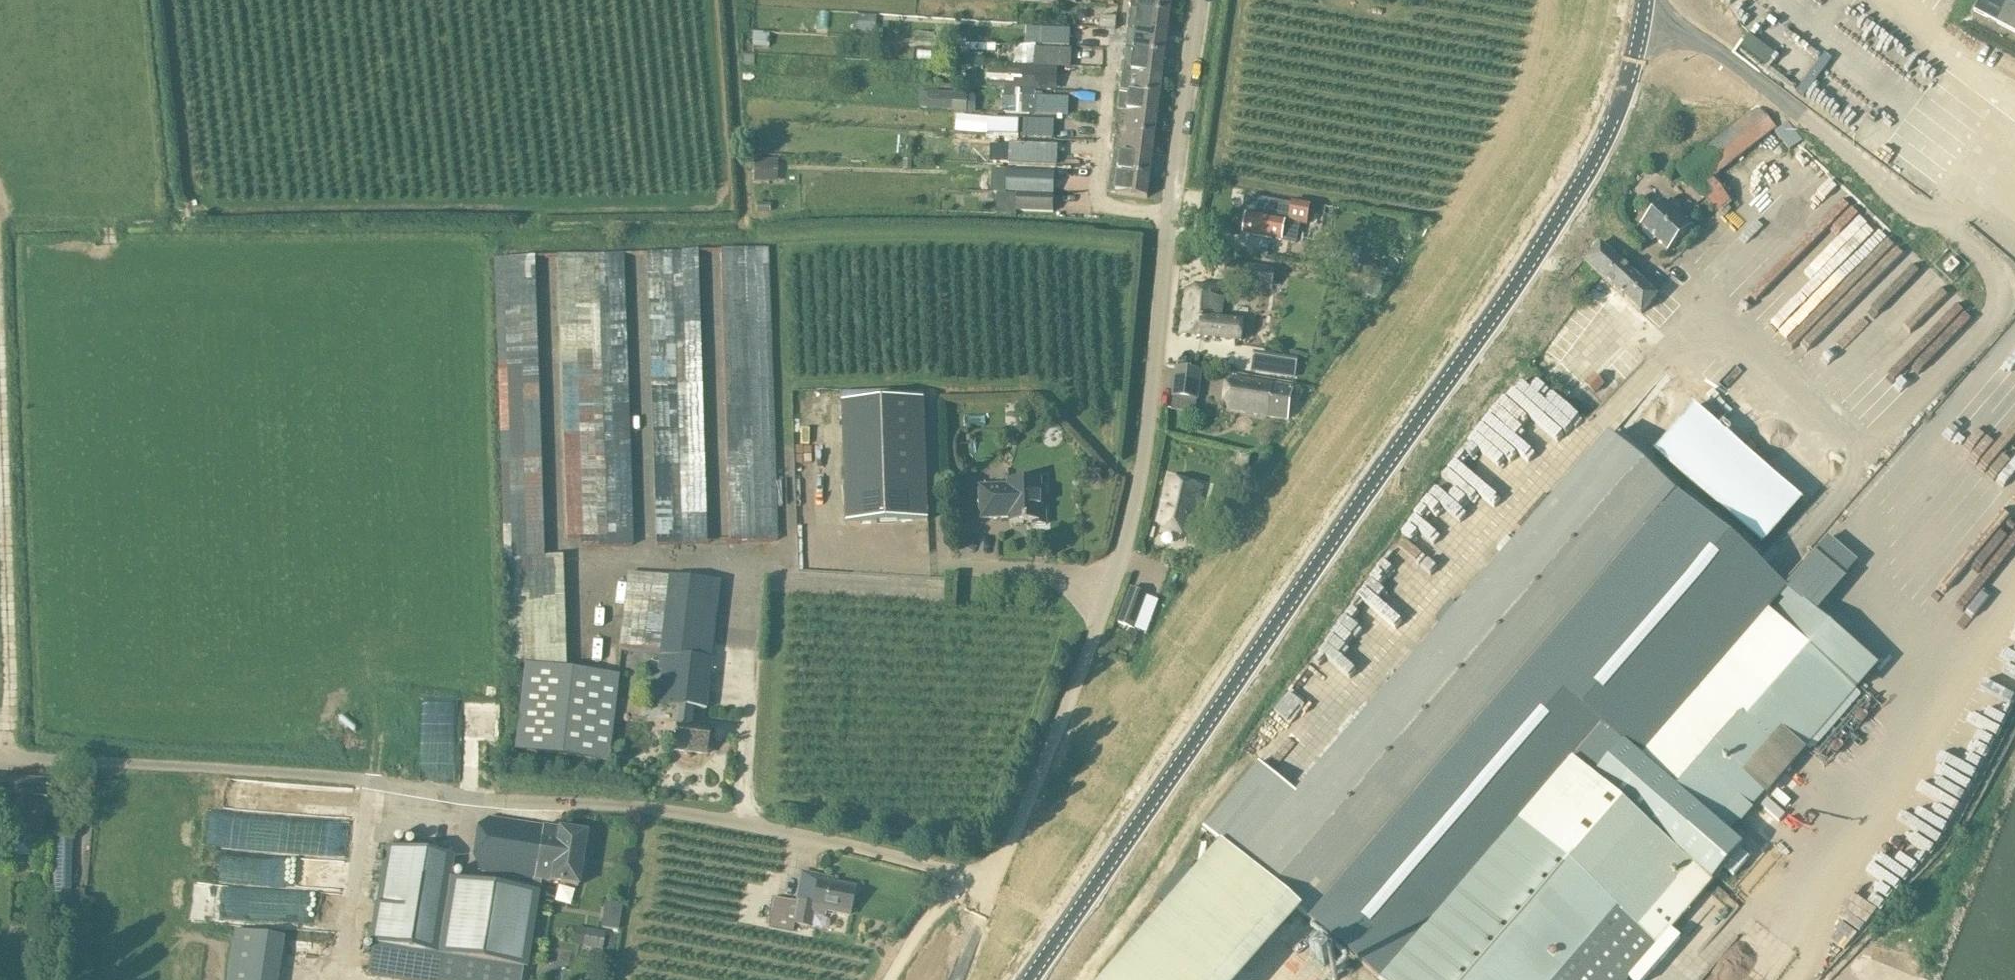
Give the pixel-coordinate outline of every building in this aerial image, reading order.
[(1132,10),(1171,15),(1173,0),(1133,0),(1132,10)] [(2008,1),(2008,0),(1981,0),(1975,11),(2014,31),(2014,4),(2008,1)] [(1132,10),(1129,30),(1169,35),(1171,15),(1132,10)] [(1100,17),(1100,29),(1115,31),(1117,18),(1100,17)] [(1127,51),(1166,56),(1169,35),(1129,30),(1127,51)] [(752,48),(769,48),(769,33),(753,32),(752,48)] [(1036,65),(1036,67),(1072,68),(1072,50),(1036,48),(1036,50),(1016,50),(1016,65),(1036,65)] [(1164,76),(1166,56),(1127,51),(1124,71),(1164,76)] [(744,66),(754,67),(754,56),(744,56),(744,66)] [(990,85),(1027,87),(1027,71),(991,69),(990,85)] [(1122,91),(1161,96),(1164,76),(1124,71),(1122,91)] [(922,108),(955,109),(956,91),(922,90),(922,108)] [(1119,111),(1158,116),(1161,96),(1122,91),(1119,111)] [(1004,98),(1003,114),(1035,115),(1068,116),(1069,100),(1036,99),(1004,98)] [(1788,122),(1777,130),(1759,107),(1681,168),(1716,215),(1795,154),(1792,150),(1803,142),(1788,122)] [(1117,132),(1156,137),(1158,116),(1119,111),(1117,132)] [(1021,121),(1020,137),(1053,139),(1054,122),(1021,121)] [(1114,152),(1153,157),(1156,137),(1117,132),(1114,152)] [(1010,145),(1009,164),(1019,165),(1026,165),(1057,167),(1058,147),(1020,145),(1010,145)] [(1111,172),(1151,177),(1153,157),(1114,152),(1111,172)] [(780,158),(756,158),(756,180),(780,181),(780,158)] [(1007,171),(1007,192),(1055,193),(1055,186),(1055,172),(1026,171),(1007,171)] [(1109,193),(1148,198),(1151,177),(1111,172),(1109,193)] [(1017,194),(1017,197),(1017,213),(1054,214),(1055,196),(1017,194)] [(1248,215),(1244,234),(1281,242),(1296,245),(1301,221),(1308,222),(1311,206),(1294,203),(1293,207),(1256,200),(1250,204),(1248,215)] [(1669,253),(1691,230),(1676,214),(1681,210),(1673,202),(1668,207),(1665,204),(1643,226),(1669,253)] [(1602,243),(1585,261),(1614,288),(1630,270),(1602,243)] [(778,541),(768,249),(721,251),(730,543),(778,541)] [(707,544),(697,252),(646,254),(657,546),(707,544)] [(633,546),(624,255),(598,255),(557,257),(567,538),(581,538),(581,548),(633,546)] [(514,750),(609,761),(619,676),(566,669),(563,558),(544,557),(533,257),(494,259),(507,665),(525,664),(514,750)] [(1944,268),(1952,275),(1960,267),(1952,260),(1944,268)] [(1221,286),(1254,290),(1257,267),(1224,263),(1221,286)] [(1642,315),(1659,297),(1630,270),(1614,288),(1642,315)] [(1181,335),(1241,343),(1244,324),(1222,321),(1226,296),(1187,290),(1181,335)] [(1814,298),(1779,334),(1869,422),(1906,384),(1899,378),(1914,363),(1881,331),(1873,339),(1830,298),(1823,306),(1814,298)] [(1558,381),(1588,334),(1576,327),(1558,357),(1546,350),(1535,367),(1558,381)] [(1600,333),(1586,346),(1594,356),(1585,364),(1593,373),(1616,351),(1600,333)] [(1276,360),(1274,373),(1295,376),(1297,363),(1276,360)] [(1173,397),(1197,400),(1200,372),(1176,369),(1173,397)] [(1288,420),(1293,388),(1233,378),(1231,387),(1248,390),(1246,401),(1232,399),(1230,411),(1288,420)] [(1658,388),(1619,433),(1756,552),(1797,507),(1686,412),(1678,421),(1670,414),(1678,404),(1658,388)] [(927,401),(846,404),(850,524),(931,521),(927,401)] [(1201,828),(1205,831),(1218,842),(1223,847),(1293,906),(1313,923),(1378,979),(1629,979),(1630,978),(1673,931),(1726,869),(1742,851),(1729,839),(1732,836),(1879,666),(1818,614),(1787,588),(1679,496),(1608,434),(1301,800),(1261,766),(1257,763),(1201,828)] [(847,467),(834,468),(837,523),(850,522),(847,467)] [(1157,524),(1192,532),(1202,488),(1168,480),(1157,524)] [(1047,525),(1047,509),(1044,509),(1043,481),(1010,482),(1010,486),(981,487),(982,520),(1011,519),(1011,523),(1035,522),(1035,525),(1047,525)] [(707,754),(710,728),(689,726),(691,710),(706,711),(712,660),(710,660),(719,583),(668,576),(668,578),(628,573),(619,651),(659,656),(658,670),(661,671),(657,706),(678,708),(673,750),(707,754)] [(1131,590),(1119,623),(1134,629),(1147,596),(1131,590)] [(1110,640),(1107,649),(1125,656),(1128,647),(1110,640)] [(540,881),(577,887),(586,835),(492,819),(483,872),(534,880),(533,886),(528,886),(527,891),(538,893),(540,881)] [(55,840),(53,906),(72,906),(73,841),(55,840)] [(456,858),(386,846),(370,943),(528,969),(540,893),(453,878),(456,858)] [(812,912),(823,915),(824,910),(849,915),(854,889),(829,884),(830,879),(818,877),(813,904),(798,901),(793,924),(809,927),(812,912)] [(771,920),(770,926),(791,930),(792,925),(796,902),(775,898),(771,920)] [(603,926),(621,928),(625,903),(607,900),(603,926)] [(583,946),(603,950),(606,933),(586,929),(583,946)] [(235,930),(228,979),(278,979),(284,937),(235,930)]
